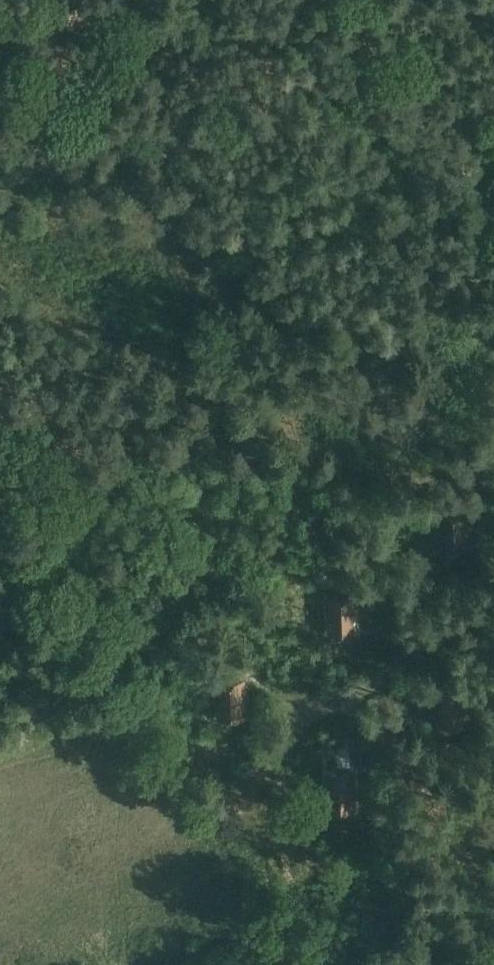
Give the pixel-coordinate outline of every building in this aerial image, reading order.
[(441,550),(467,549),(470,548),(468,512),(440,513),(441,550)] [(327,597),(329,635),(329,636),(359,635),(357,596),(327,597)] [(217,681),(219,715),(219,718),(247,717),(244,680),(217,681)] [(329,811),(356,810),(355,772),(327,773),(329,811)]
